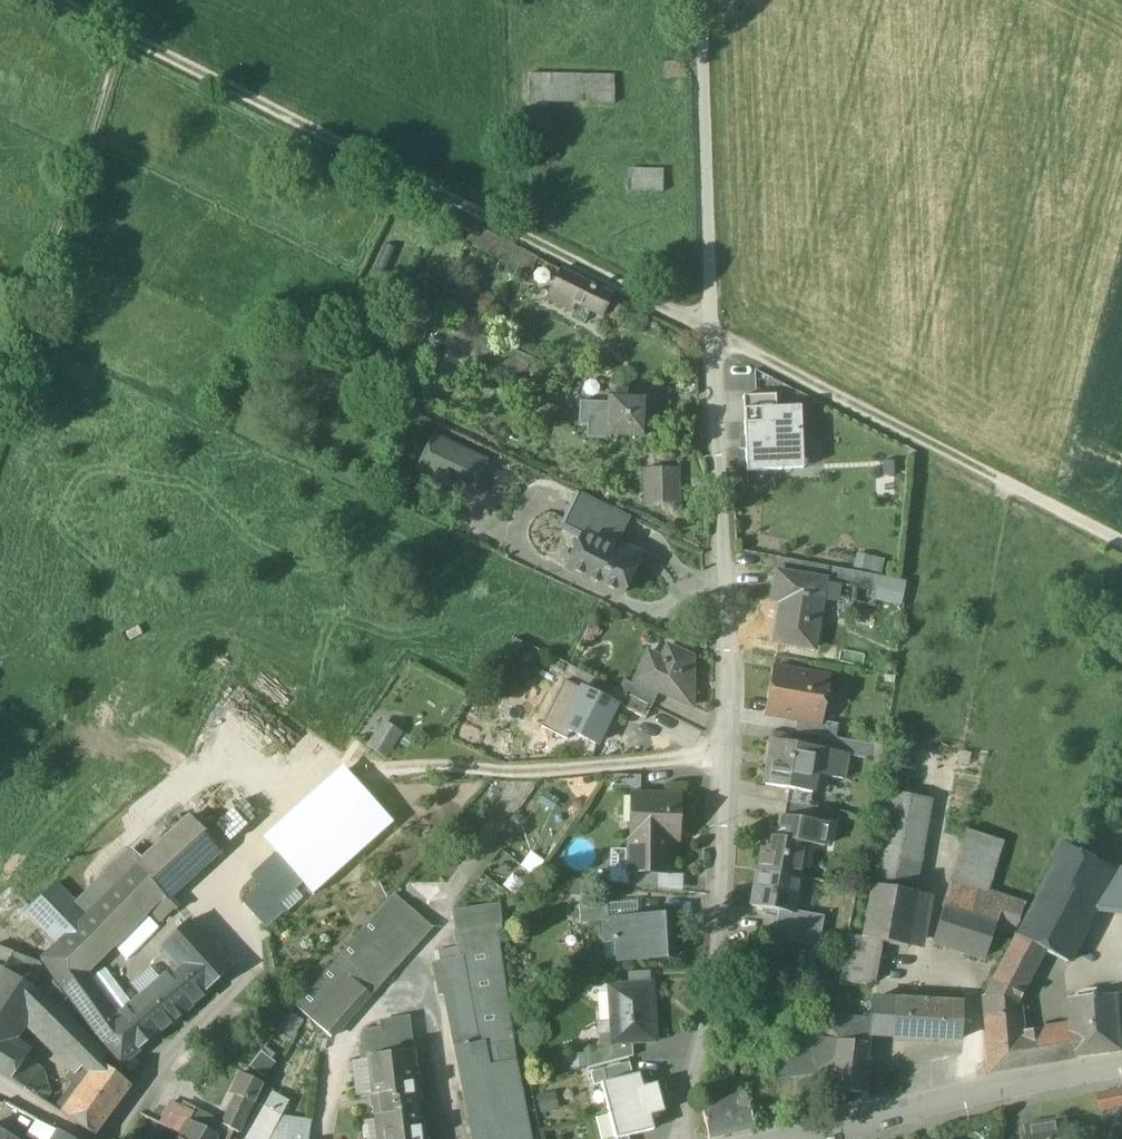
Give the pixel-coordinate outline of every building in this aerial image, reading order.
[(614,77),(528,75),(529,102),(615,104),(614,77)] [(628,190),(664,191),(665,167),(629,166),(628,190)] [(537,259),(475,227),(467,244),(528,276),(537,259)] [(613,296),(562,270),(547,299),(569,310),(572,302),(579,306),(573,318),(586,325),(592,312),(602,317),(613,296)] [(543,362),(444,319),(434,344),(523,380),(526,372),(537,377),(543,362)] [(582,403),(581,425),(589,425),(589,438),(611,439),(611,435),(644,437),(645,400),(627,399),(628,392),(611,391),(610,404),(582,403)] [(776,396),(746,397),(746,410),(776,409),(776,396)] [(746,410),(748,472),(802,471),(801,408),(776,409),(746,410)] [(482,461),(438,439),(422,471),(466,493),(482,461)] [(677,471),(646,472),(647,503),(678,502),(677,471)] [(609,509),(577,493),(561,527),(582,538),(586,530),(615,543),(622,530),(603,521),(609,509)] [(615,543),(586,530),(582,538),(567,569),(621,595),(636,563),(611,551),(615,543)] [(857,552),(855,567),(883,572),(886,557),(857,552)] [(828,567),(780,558),(778,573),(826,581),(828,567)] [(879,576),(833,568),(830,584),(858,589),(855,602),(873,606),(879,576)] [(778,573),(777,573),(773,601),(781,603),(774,642),(814,649),(822,597),(823,597),(826,581),(778,573)] [(905,585),(887,581),(884,600),(901,603),(905,585)] [(662,659),(648,653),(635,681),(660,692),(692,707),(692,658),(668,647),(662,659)] [(829,679),(774,669),(767,713),(799,719),(821,722),(825,698),(831,694),(833,685),(829,679)] [(660,692),(635,681),(634,685),(622,680),(619,691),(629,695),(653,708),(660,692)] [(582,690),(563,730),(596,746),(615,705),(582,690)] [(646,720),(653,708),(629,695),(622,708),(646,720)] [(485,748),(495,723),(465,711),(455,736),(485,748)] [(385,717),(367,743),(386,757),(404,731),(385,717)] [(821,722),(799,719),(796,732),(818,735),(836,738),(838,725),(821,722)] [(836,738),(818,735),(816,749),(819,749),(847,754),(847,757),(870,760),(872,745),(836,738)] [(816,749),(773,741),(765,786),(790,790),(812,794),(815,775),(819,749),(816,749)] [(847,754),(819,749),(815,775),(843,779),(847,757),(847,754)] [(338,770),(262,838),(278,855),(303,883),(315,897),(391,829),(338,770)] [(642,777),(615,776),(614,789),(641,790),(642,777)] [(812,794),(790,790),(788,803),(810,807),(812,794)] [(890,792),(874,885),(913,893),(914,895),(932,799),(890,792)] [(681,798),(641,797),(639,837),(630,837),(630,874),(656,875),(668,875),(668,829),(680,829),(681,798)] [(788,803),(786,803),(784,817),(828,824),(831,811),(810,807),(788,803)] [(784,817),(780,838),(806,842),(805,844),(824,847),(828,824),(784,817)] [(191,818),(139,866),(162,892),(169,899),(221,851),(191,818)] [(1003,842),(967,830),(952,881),(987,892),(1003,842)] [(780,838),(766,836),(760,871),(799,878),(805,844),(806,842),(780,838)] [(1066,843),(1015,940),(1045,954),(1071,965),(1118,870),(1066,843)] [(303,883),(278,855),(253,877),(262,887),(278,905),(303,883)] [(59,944),(44,960),(64,988),(82,971),(146,907),(162,892),(139,866),(87,917),(59,944)] [(799,878),(760,871),(753,906),(779,910),(793,913),(793,912),(799,878)] [(656,875),(630,874),(629,886),(656,889),(656,875)] [(987,892),(952,881),(944,907),(995,924),(995,925),(1011,930),(1025,906),(987,894),(987,892)] [(56,884),(27,912),(59,944),(87,917),(56,884)] [(913,893),(874,885),(864,938),(864,939),(865,939),(909,947),(917,899),(914,895),(913,893)] [(278,905),(262,887),(243,904),(266,929),(285,912),(278,905)] [(162,892),(146,907),(157,919),(166,918),(177,908),(169,899),(162,892)] [(394,895),(297,1007),(331,1038),(431,928),(394,895)] [(499,904),(455,911),(458,929),(494,923),(501,922),(499,904)] [(608,904),(580,906),(581,923),(609,922),(608,904)] [(995,924),(944,907),(934,941),(985,957),(995,925),(995,924)] [(824,917),(793,912),(793,913),(779,910),(774,939),(819,946),(824,917)] [(671,916),(617,920),(620,961),(674,957),(671,916)] [(232,969),(189,921),(164,944),(186,969),(207,992),(232,969)] [(494,923),(458,929),(461,947),(437,952),(439,963),(439,964),(464,959),(469,991),(470,998),(475,1026),(509,1020),(494,923)] [(882,949),(864,945),(865,939),(864,939),(864,938),(849,935),(841,981),(867,986),(877,982),(882,949)] [(1015,940),(981,1005),(982,1012),(1019,1005),(1045,954),(1015,940)] [(40,962),(0,947),(0,967),(3,970),(42,993),(68,1020),(77,1013),(40,962)] [(464,959),(439,964),(439,963),(434,963),(441,996),(469,991),(464,959)] [(168,975),(117,1019),(139,1049),(207,992),(186,969),(173,980),(168,975)] [(9,1043),(27,1016),(42,993),(3,970),(0,975),(0,1056),(9,1043)] [(117,1019),(82,971),(64,988),(98,1034),(117,1019)] [(652,985),(611,988),(615,1043),(633,1042),(655,1040),(652,985)] [(68,1020),(42,993),(27,1016),(32,1017),(59,1044),(76,1027),(68,1020)] [(1075,1000),(1078,1041),(1080,1057),(1106,1055),(1121,1052),(1121,1031),(1119,996),(1075,1000)] [(470,998),(447,1002),(452,1030),(475,1026),(470,998)] [(894,1002),(876,1001),(874,1001),(871,1035),(873,1035),(892,1036),(894,1002)] [(963,1005),(894,1002),(892,1036),(961,1039),(963,1005)] [(1019,1005),(982,1012),(988,1074),(1016,1068),(1017,1056),(1018,1056),(1019,1050),(1058,1044),(1057,1034),(1023,1039),(1019,1005)] [(294,1035),(303,1017),(290,1011),(281,1028),(294,1035)] [(823,1014),(819,1036),(819,1049),(815,1089),(864,1095),(870,1042),(871,1035),(871,1021),(823,1014)] [(408,1018),(382,1022),(386,1055),(412,1052),(408,1018)] [(139,1049),(117,1019),(98,1034),(120,1065),(139,1049)] [(452,1030),(473,1138),(529,1138),(517,1079),(514,1062),(515,1061),(509,1020),(475,1026),(452,1030)] [(105,1056),(76,1027),(59,1044),(78,1063),(90,1074),(98,1063),(99,1063),(105,1056)] [(1058,1044),(1019,1050),(1018,1056),(1017,1056),(1016,1068),(1080,1057),(1078,1041),(1058,1044)] [(615,1043),(599,1044),(600,1050),(588,1051),(589,1069),(634,1057),(633,1042),(615,1043)] [(9,1043),(0,1056),(0,1074),(11,1080),(25,1059),(22,1052),(9,1043)] [(383,1043),(359,1046),(361,1058),(385,1055),(383,1043)] [(737,1047),(726,1047),(722,1059),(732,1062),(737,1047)] [(779,1048),(766,1048),(764,1095),(778,1094),(777,1093),(779,1048)] [(819,1049),(779,1048),(777,1093),(778,1094),(814,1090),(815,1089),(819,1049)] [(262,1052),(249,1068),(259,1076),(271,1059),(262,1052)] [(367,1058),(377,1138),(422,1138),(412,1052),(386,1055),(385,1055),(367,1058)] [(79,1089),(61,1114),(95,1136),(131,1087),(101,1064),(106,1057),(105,1056),(99,1063),(98,1063),(90,1074),(79,1089)] [(585,1056),(572,1058),(573,1069),(586,1067),(585,1056)] [(43,1071),(25,1059),(11,1080),(43,1102),(49,1093),(43,1071)] [(732,1062),(722,1059),(715,1081),(723,1083),(724,1078),(728,1079),(733,1062),(732,1062)] [(78,1063),(66,1080),(79,1089),(90,1074),(78,1063)] [(630,1063),(591,1073),(594,1086),(601,1084),(633,1076),(630,1063)] [(264,1083),(238,1072),(229,1092),(237,1096),(253,1103),(255,1104),(264,1083)] [(633,1076),(601,1084),(609,1112),(661,1098),(657,1084),(643,1088),(640,1074),(633,1076)] [(1099,1095),(1102,1111),(1121,1107),(1121,1091),(1099,1095)] [(253,1103),(237,1096),(223,1126),(234,1131),(239,1133),(253,1103)] [(701,1107),(709,1138),(713,1138),(755,1130),(747,1096),(701,1107)] [(609,1112),(616,1138),(619,1138),(629,1136),(654,1130),(651,1116),(665,1112),(661,1098),(609,1112)] [(223,1123),(183,1102),(181,1105),(171,1100),(159,1124),(174,1132),(184,1114),(191,1118),(189,1121),(216,1135),(221,1125),(223,1123)] [(264,1106),(245,1138),(270,1138),(281,1116),(281,1115),(264,1106)] [(184,1114),(174,1132),(181,1135),(189,1121),(191,1118),(184,1114)] [(281,1116),(270,1138),(309,1138),(311,1120),(281,1116)] [(1024,1130),(1026,1138),(1072,1138),(1068,1120),(1043,1125),(1043,1127),(1024,1130)] [(189,1121),(181,1135),(181,1136),(188,1138),(214,1138),(216,1135),(189,1121)] [(221,1125),(216,1135),(214,1138),(217,1138),(230,1138),(234,1131),(223,1126),(221,1125)]
